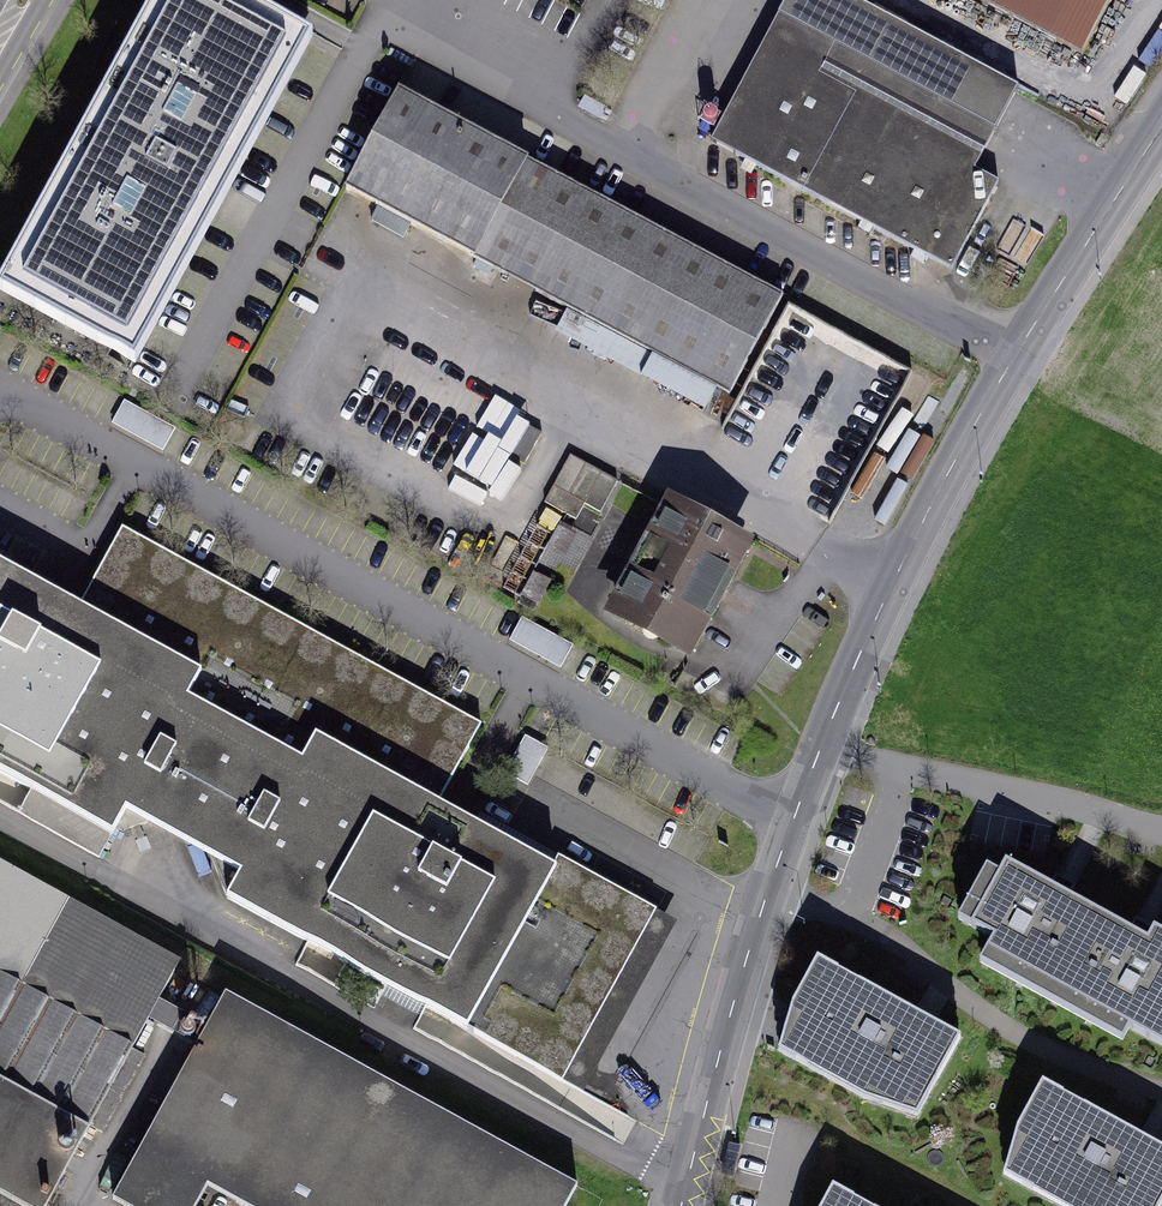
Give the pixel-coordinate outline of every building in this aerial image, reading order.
[(273,0),(154,0),(9,291),(134,353),(302,15),(273,0)] [(514,14),(521,0),(488,0),(514,14)] [(719,133),(966,256),(1055,79),(897,0),(786,0),(719,133)] [(1088,62),(1123,0),(976,0),(1088,62)] [(782,294),(398,87),(345,185),(729,391),(782,294)] [(123,395),(112,418),(164,443),(175,420),(123,395)] [(636,458),(582,434),(562,477),(616,501),(636,458)] [(678,481),(622,603),(714,645),(770,524),(678,481)] [(0,539),(0,757),(292,917),(420,684),(103,511),(68,576),(0,539)] [(520,616),(511,637),(563,657),(571,636),(520,616)] [(489,722),(420,684),(292,917),(586,1078),(676,914),(451,791),(489,722)] [(1053,999),(1102,911),(1070,893),(1075,884),(1055,873),(1050,882),(1005,858),(999,870),(986,863),(957,915),(993,934),(979,959),(1053,999)] [(0,864),(0,1179),(50,1205),(55,1205),(187,967),(0,864)] [(1053,999),(1123,1037),(1130,1025),(1161,1042),(1161,929),(1154,924),(1152,926),(1135,917),(1130,926),(1102,911),(1053,999)] [(961,1035),(817,955),(792,1001),(783,1030),(777,1049),(866,1097),(917,1115),(961,1035)] [(226,997),(116,1201),(126,1205),(193,1205),(205,1185),(245,1205),(568,1205),(578,1186),(226,997)] [(1042,1079),(1017,1124),(1003,1173),(1063,1205),(1160,1205),(1161,1202),(1161,1145),(1042,1079)] [(832,1183),(819,1205),(874,1205),(832,1183)]
